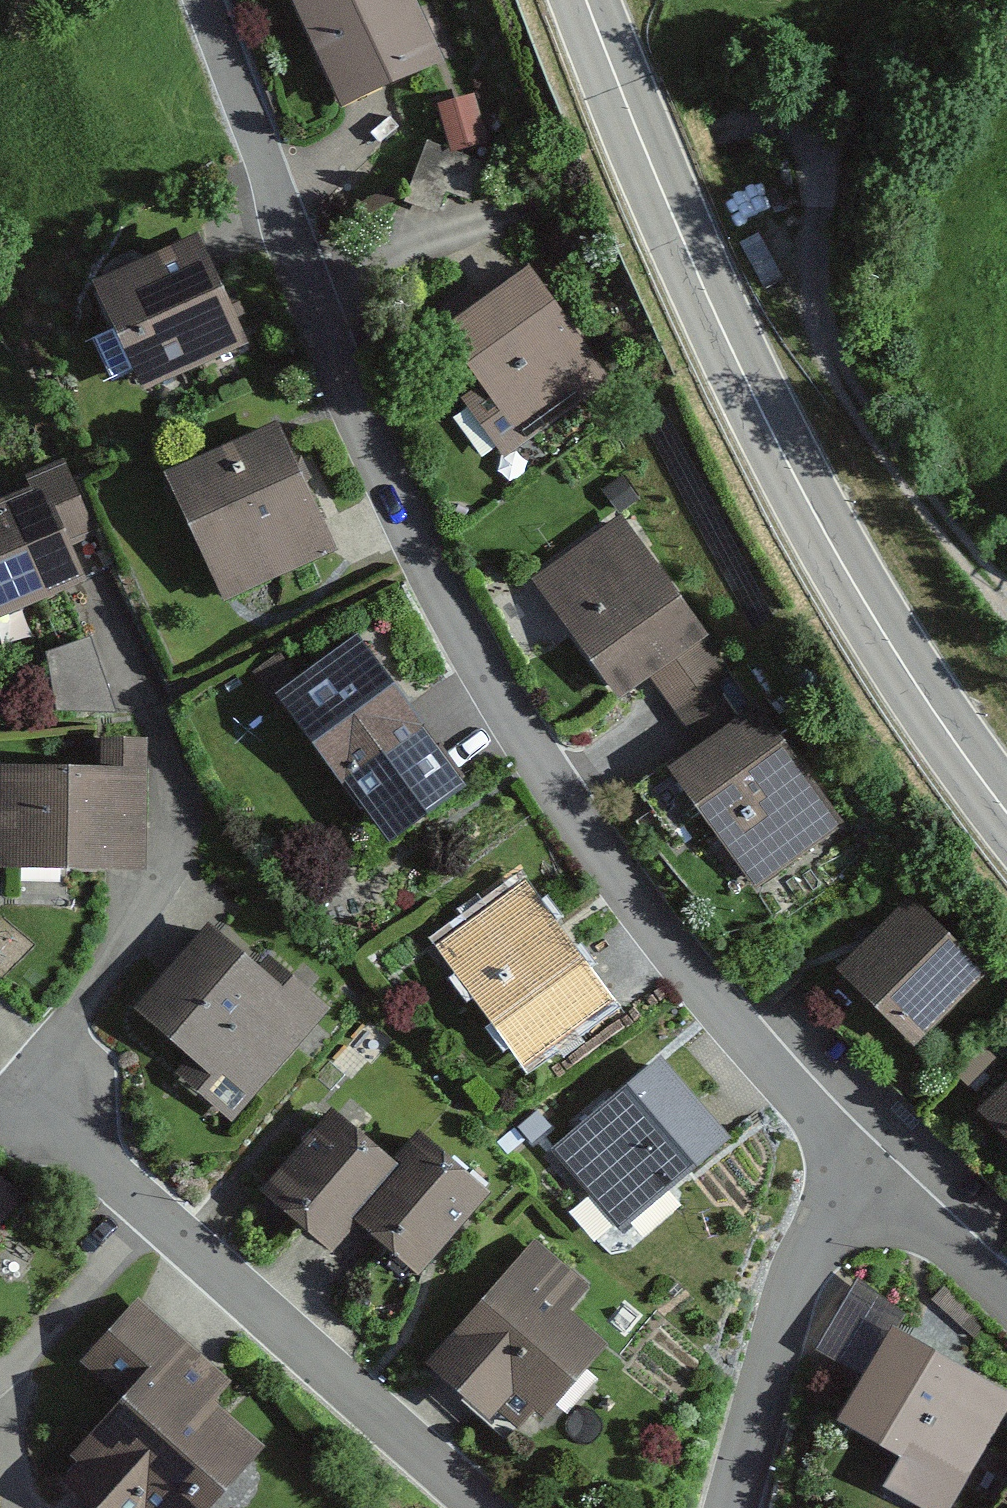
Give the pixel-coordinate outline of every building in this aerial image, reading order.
[(343,110),(442,65),(413,0),(294,0),(343,110)] [(474,100),(434,112),(450,162),(489,151),(474,100)] [(200,231),(93,275),(141,391),(248,347),(200,231)] [(528,273),(438,335),(513,444),(603,383),(528,273)] [(279,427),(167,471),(219,602),(331,558),(279,427)] [(0,504),(0,624),(90,586),(73,545),(93,536),(67,476),(0,504)] [(623,516),(528,579),(614,708),(653,682),(688,733),(744,696),(623,516)] [(360,638),(278,694),(381,843),(463,787),(360,638)] [(761,711),(677,770),(762,888),(846,829),(761,711)] [(0,763),(0,871),(144,874),(148,741),(104,740),(103,765),(0,763)] [(526,887),(439,953),(526,1068),(614,1002),(526,887)] [(915,903),(838,975),(913,1056),(990,984),(915,903)] [(210,935),(143,1014),(252,1105),(336,1006),(275,954),(257,975),(210,935)] [(665,1066),(556,1155),(621,1234),(730,1145),(665,1066)] [(980,1118),(1006,1144),(1006,1090),(980,1118)] [(330,1112),(255,1203),(324,1259),(354,1223),(420,1277),(492,1189),(425,1134),(398,1167),(330,1112)] [(34,1203),(0,1175),(0,1245),(34,1203)] [(537,1248),(437,1370),(527,1444),(607,1346),(571,1317),(592,1292),(537,1248)] [(79,1360),(120,1396),(61,1466),(111,1507),(209,1507),(259,1449),(210,1408),(233,1381),(133,1296),(79,1360)] [(837,1419),(954,1490),(1006,1403),(1006,1390),(896,1323),(837,1419)]
